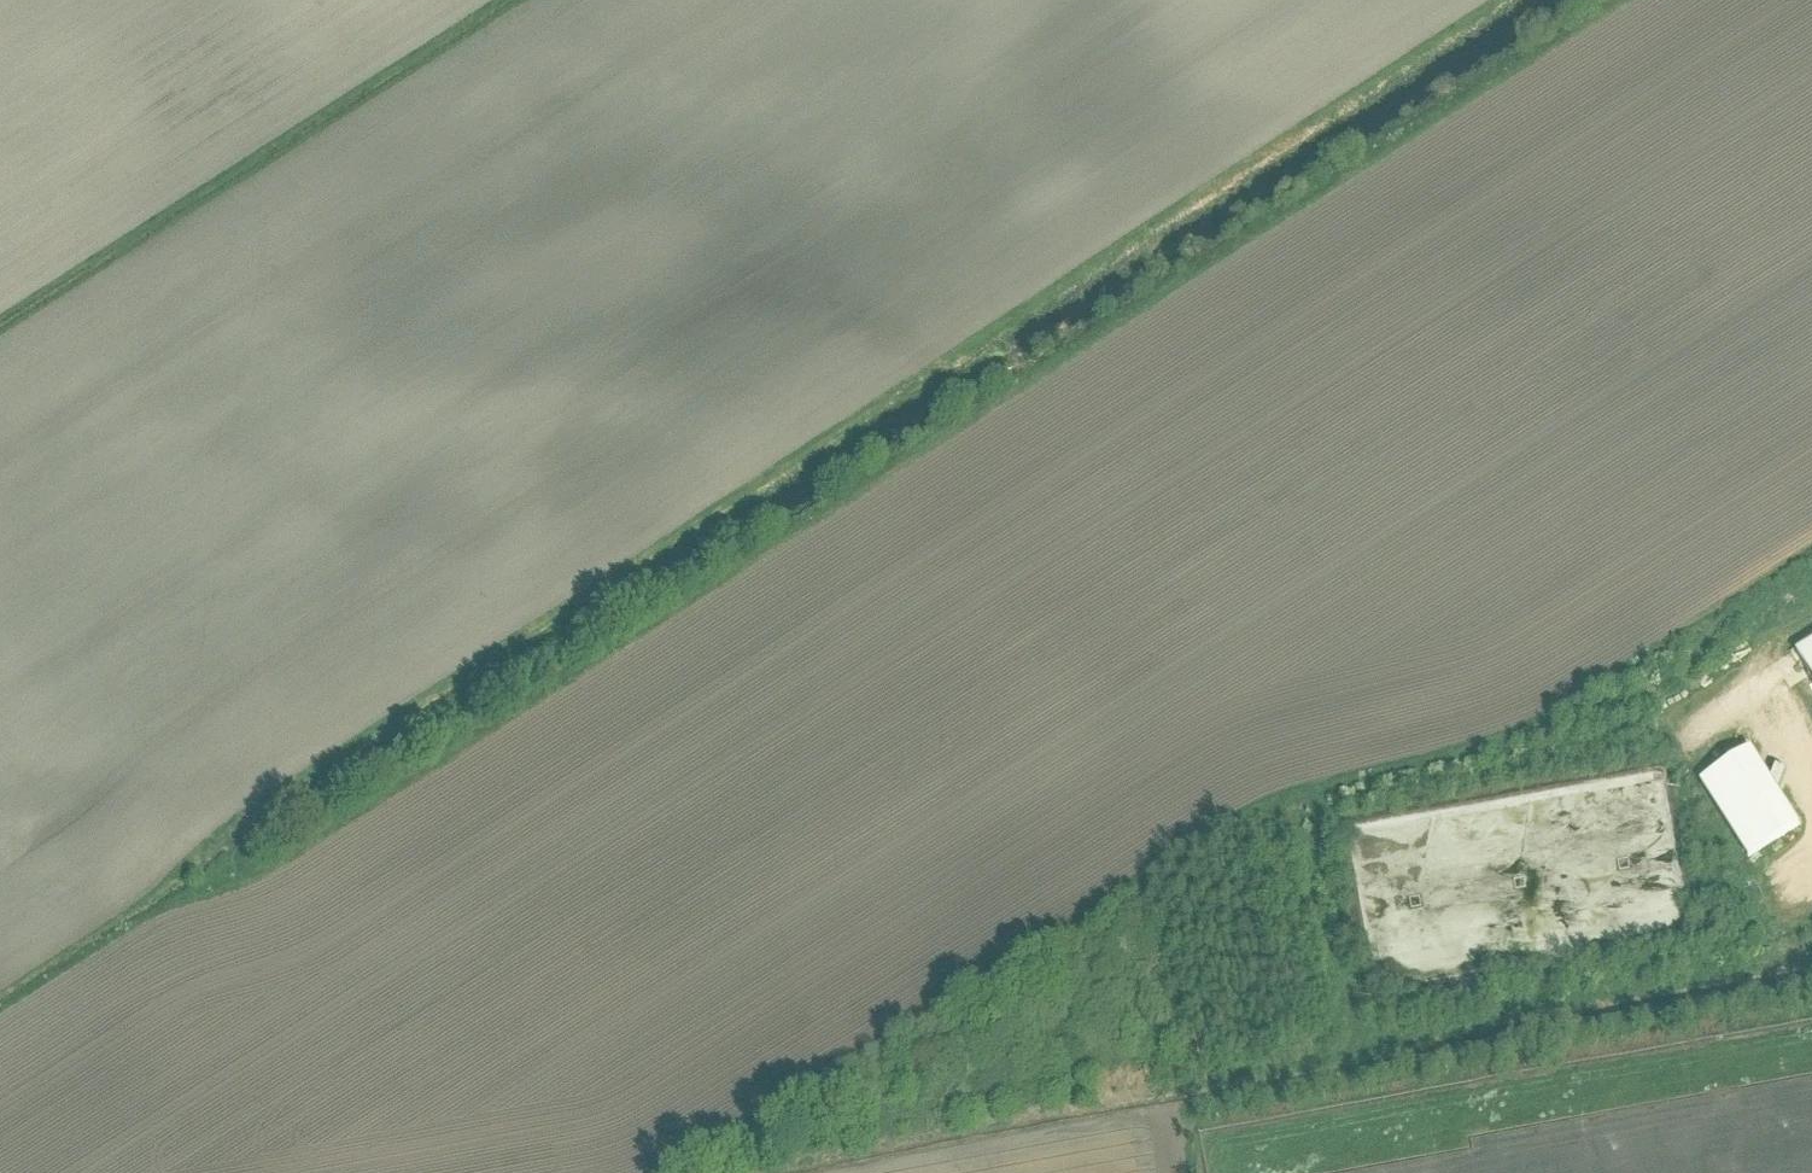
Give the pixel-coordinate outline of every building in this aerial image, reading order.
[(1801,654),(1811,672),(1811,646),(1801,654)] [(1754,750),(1701,782),(1748,861),(1801,829),(1754,750)]
